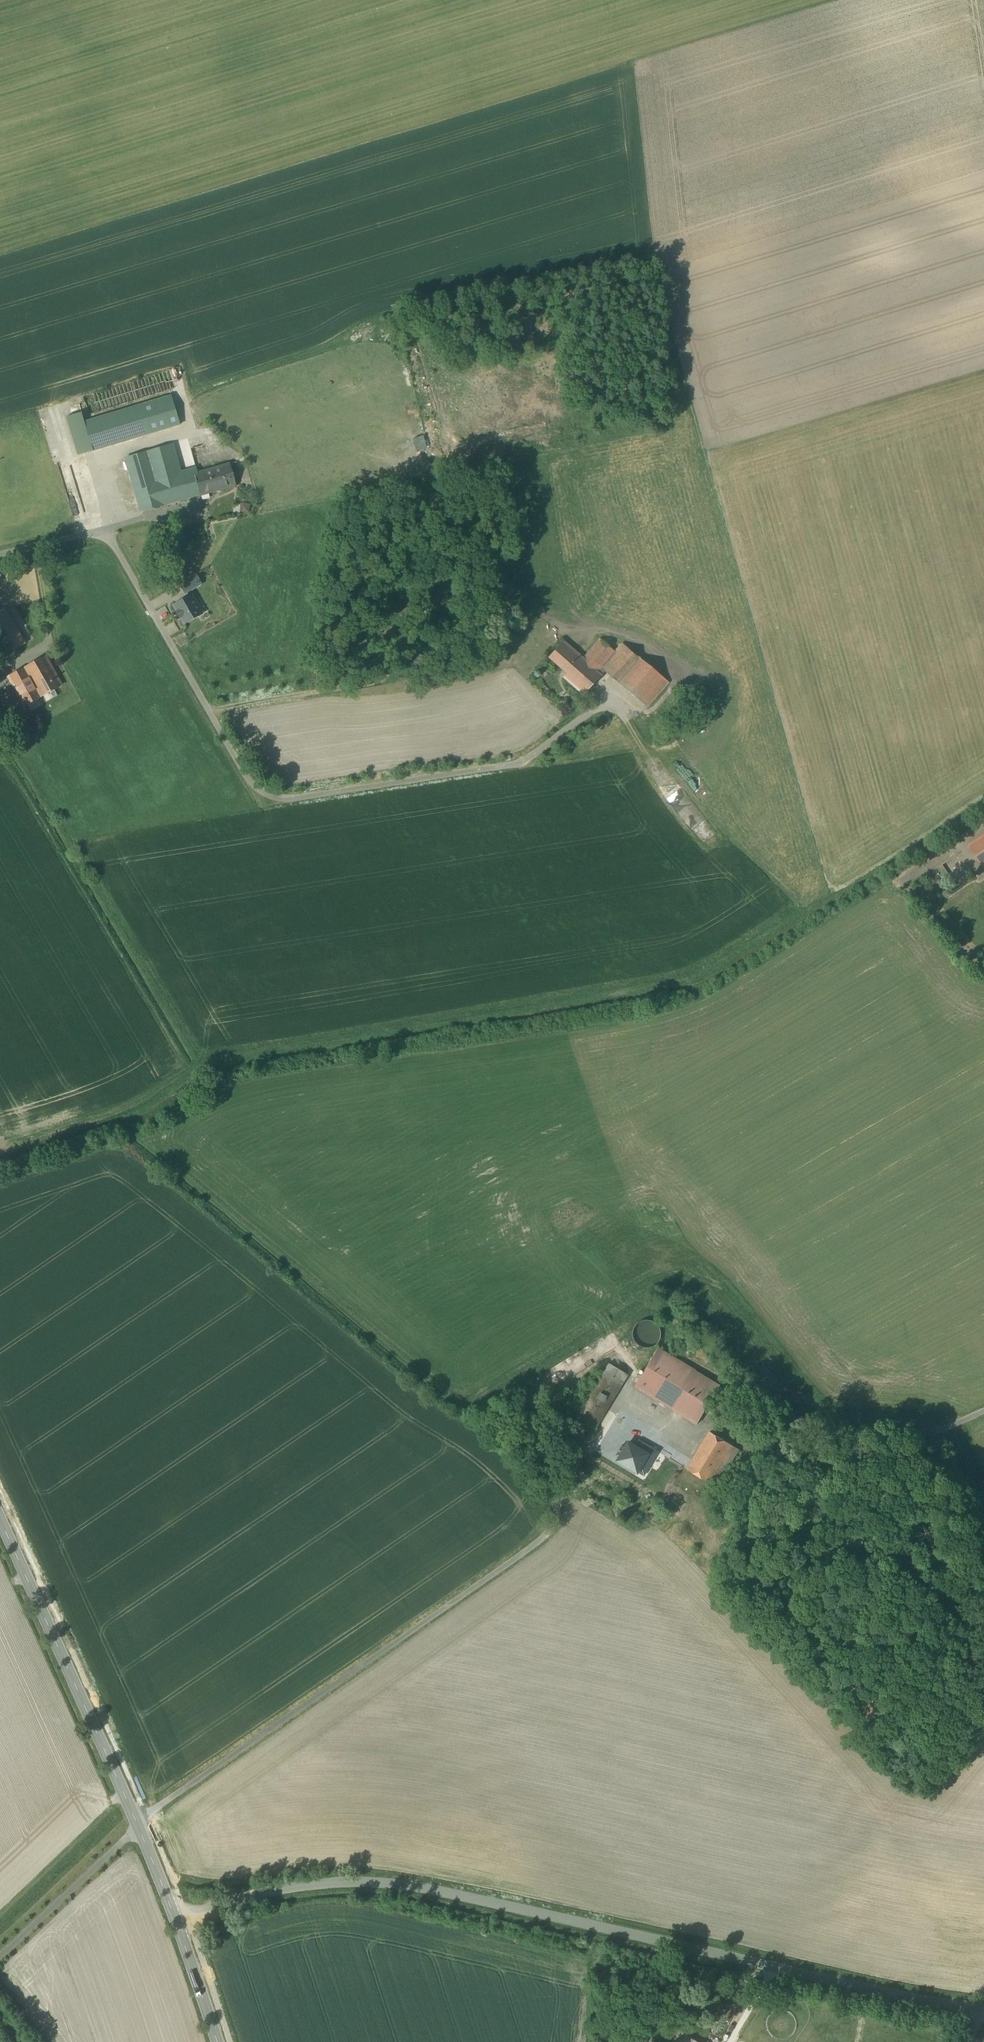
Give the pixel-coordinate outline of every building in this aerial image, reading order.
[(84,454),(180,426),(171,394),(85,420),(80,405),(70,408),(84,454)] [(195,475),(198,473),(196,469),(181,473),(172,445),(126,458),(142,512),(200,495),(195,475)] [(195,475),(200,495),(235,485),(229,465),(216,468),(215,463),(207,465),(209,470),(198,473),(195,475)] [(5,610),(0,612),(0,656),(23,643),(5,610)] [(600,638),(583,659),(584,659),(577,667),(575,666),(568,674),(567,674),(564,677),(585,695),(605,672),(649,705),(668,682),(623,644),(616,652),(600,638)] [(550,657),(567,674),(568,674),(575,666),(577,667),(584,659),(583,659),(563,642),(550,657)] [(27,692),(56,676),(46,657),(10,676),(18,692),(26,687),(27,692)] [(26,687),(18,692),(25,706),(61,685),(56,676),(27,692),(26,687)] [(968,847),(983,869),(983,868),(983,837),(968,847)] [(632,1335),(633,1340),(635,1343),(639,1346),(643,1348),(648,1348),(652,1347),(656,1344),(659,1340),(660,1336),(660,1331),(658,1326),(654,1323),(650,1321),(646,1320),(641,1321),(637,1323),(634,1326),(632,1331),(632,1335)] [(721,1386),(657,1348),(634,1387),(698,1424),(721,1386)] [(627,1375),(609,1364),(575,1420),(593,1432),(627,1375)] [(640,1458),(641,1458),(654,1437),(617,1415),(592,1456),(628,1478),(640,1458)] [(739,1450),(710,1432),(687,1470),(716,1487),(739,1450)] [(640,1458),(628,1478),(671,1504),(686,1480),(677,1474),(675,1479),(641,1458),(640,1458)]
